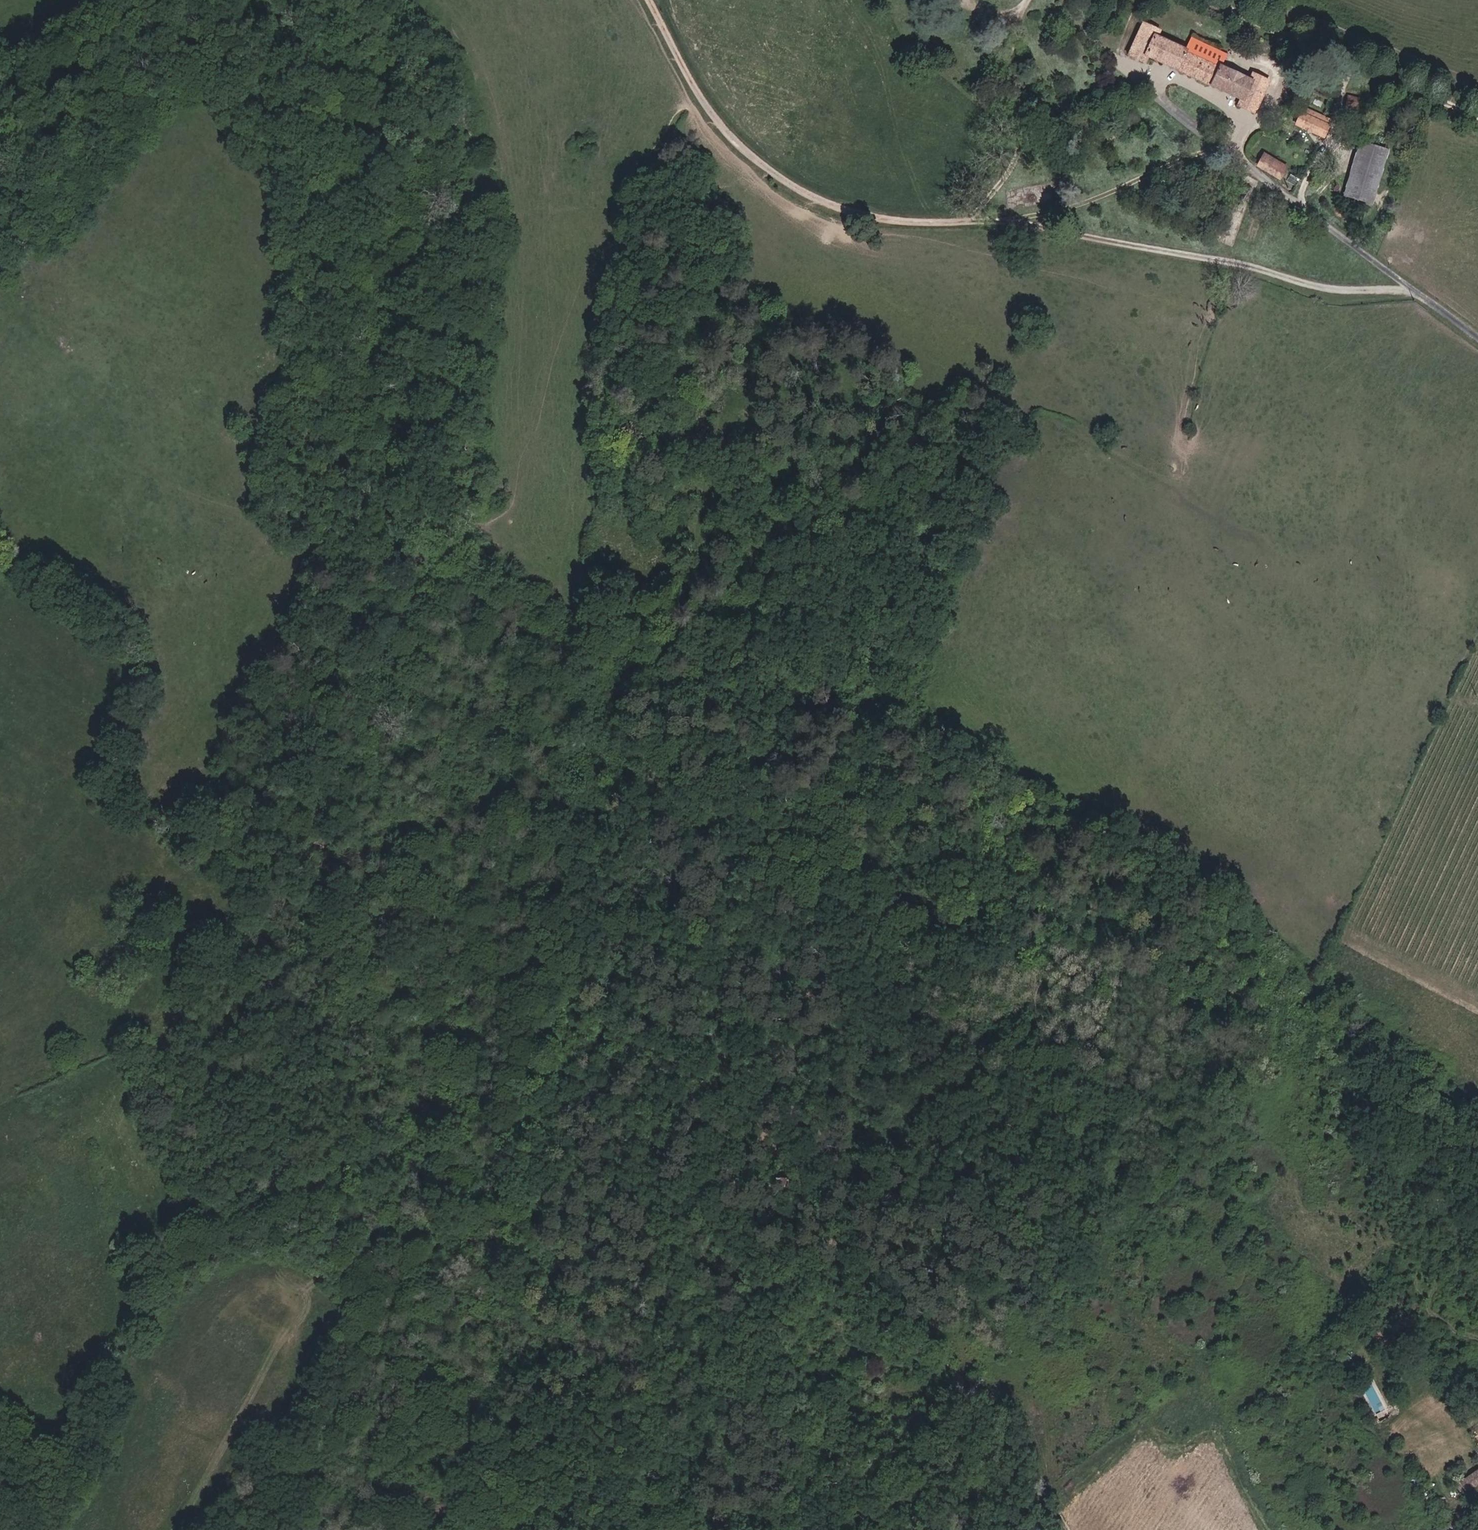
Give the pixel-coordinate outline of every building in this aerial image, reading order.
[(1242,82),(1210,65),(1217,52),(1179,34),(1173,48),(1150,37),(1153,29),(1139,23),(1121,56),(1141,64),(1144,59),(1147,60),(1149,57),(1203,82),(1234,96),(1229,109),(1246,117),(1264,81),(1246,73),(1242,82)] [(1363,101),(1351,95),(1346,105),(1358,111),(1363,101)] [(1329,117),(1302,105),(1293,127),(1319,138),(1329,117)] [(1391,154),(1363,141),(1337,196),(1366,209),(1391,154)] [(1253,169),(1278,180),(1284,167),(1258,156),(1253,169)] [(1456,1484),(1462,1493),(1477,1482),(1477,1467),(1456,1484)]
